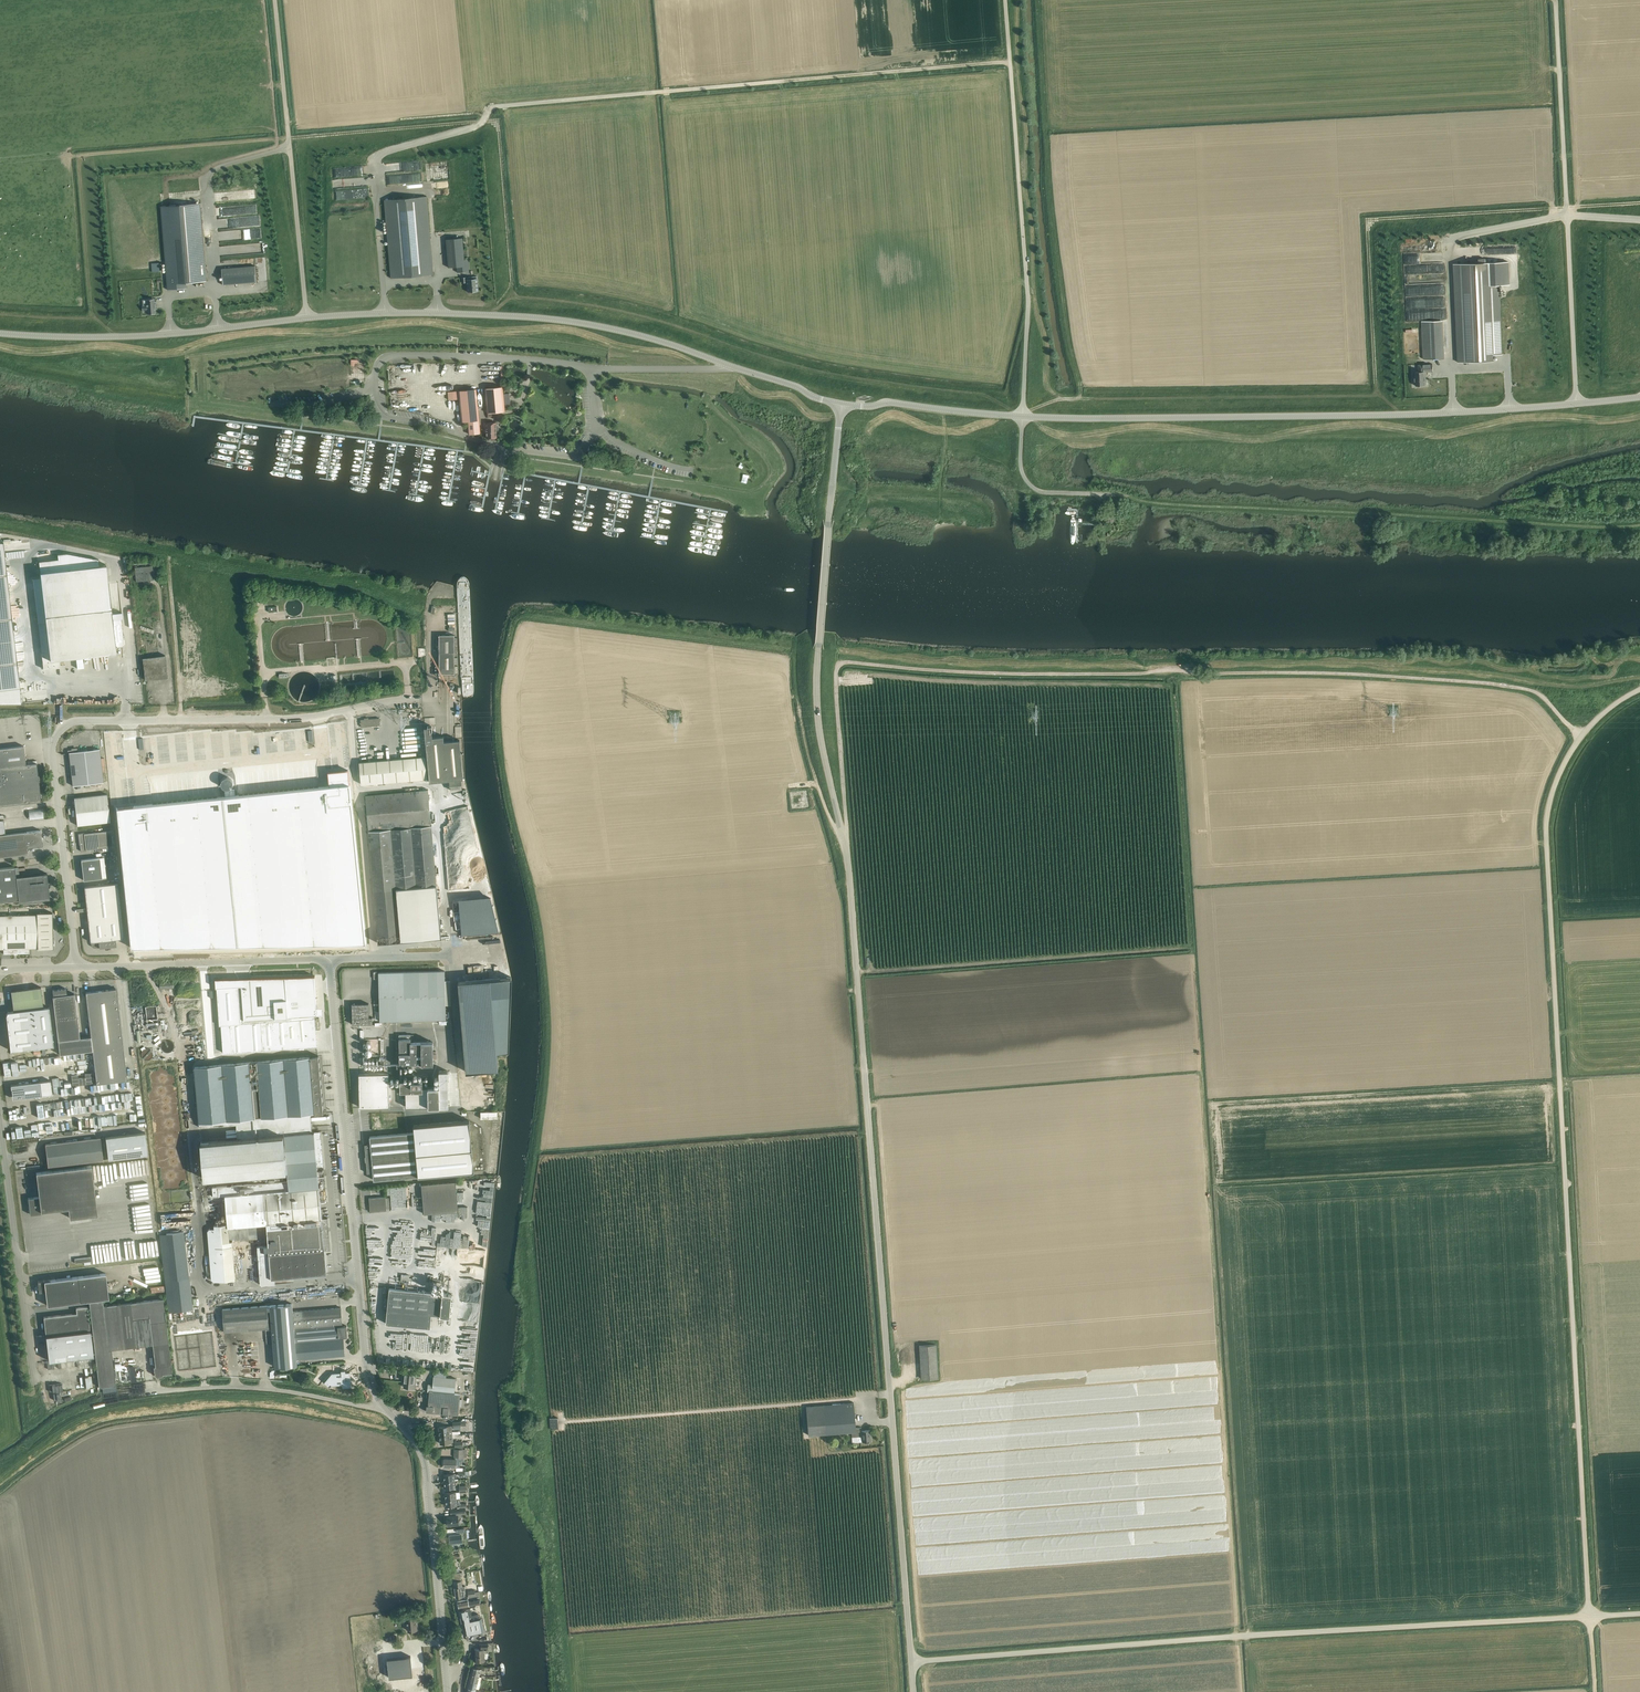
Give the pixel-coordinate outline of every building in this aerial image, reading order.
[(396,163),(386,163),(386,172),(398,172),(398,165),(396,165),(396,163)] [(368,165),(332,168),(333,178),(335,178),(336,186),(340,185),(340,188),(366,186),(365,175),(369,175),(368,165)] [(358,190),(348,190),(349,198),(358,198),(358,190)] [(391,278),(434,274),(427,196),(384,200),(384,202),(391,278)] [(200,203),(201,203),(161,206),(162,206),(166,258),(168,289),(167,289),(187,288),(186,282),(207,281),(207,280),(206,280),(202,230),(200,203)] [(447,239),(446,239),(446,240),(448,267),(457,267),(457,272),(465,271),(464,259),(463,238),(447,239)] [(1454,264),(1457,362),(1494,360),(1493,360),(1493,354),(1502,354),(1499,285),(1510,284),(1509,262),(1485,263),(1485,259),(1478,259),(1478,263),(1453,264),(1454,264)] [(223,285),(223,284),(256,282),(255,266),(222,269),(222,268),(223,285)] [(478,289),(478,287),(477,276),(468,277),(467,277),(466,277),(462,277),(462,282),(466,282),(467,282),(468,292),(478,291),(478,289)] [(148,314),(156,313),(156,309),(157,309),(157,308),(156,301),(155,301),(155,298),(146,299),(147,299),(147,304),(142,305),(143,311),(148,311),(148,314)] [(1441,320),(1421,321),(1422,332),(1423,359),(1444,358),(1444,347),(1443,347),(1441,320)] [(1415,385),(1425,385),(1424,385),(1424,382),(1426,382),(1426,381),(1425,372),(1432,371),(1432,372),(1433,372),(1432,364),(1418,365),(1418,371),(1415,372),(1415,376),(1413,376),(1413,377),(1414,377),(1414,382),(1413,382),(1414,382),(1415,382),(1416,385),(1415,385)] [(485,388),(487,413),(505,411),(503,386),(485,388)] [(476,389),(459,391),(461,421),(468,420),(469,434),(480,433),(476,389)] [(496,422),(491,422),(485,422),(485,427),(485,432),(487,432),(487,438),(496,438),(496,422)] [(0,541),(0,704),(22,704),(4,553),(3,541),(0,541)] [(58,559),(39,561),(40,572),(49,652),(41,652),(43,663),(43,669),(60,667),(59,659),(116,652),(115,647),(124,646),(124,640),(121,618),(112,619),(106,564),(99,565),(98,560),(66,553),(57,554),(58,559)] [(154,580),(153,565),(135,567),(137,582),(154,580)] [(455,635),(439,635),(439,673),(455,673),(455,635)] [(168,677),(165,655),(143,658),(146,680),(168,677)] [(380,725),(380,719),(380,718),(365,719),(365,718),(364,718),(364,719),(361,719),(361,727),(380,725)] [(428,726),(425,727),(430,781),(463,778),(460,740),(444,741),(444,736),(433,737),(432,730),(433,730),(432,725),(428,725),(428,726)] [(221,740),(223,756),(243,754),(242,739),(221,740)] [(41,801),(37,763),(26,764),(24,746),(0,748),(0,806),(41,801)] [(69,751),(69,752),(73,786),(103,782),(100,749),(77,751),(77,749),(72,749),(72,751),(69,751)] [(426,756),(359,762),(361,784),(428,778),(426,756)] [(226,798),(116,811),(130,948),(366,943),(348,769),(328,771),(330,785),(237,796),(236,791),(225,792),(226,798)] [(461,779),(450,780),(451,790),(462,789),(461,779)] [(366,795),(377,925),(378,943),(441,937),(434,851),(428,789),(366,795)] [(107,794),(80,797),(74,798),(77,825),(110,822),(107,794)] [(29,817),(43,815),(42,808),(28,810),(29,817)] [(450,812),(454,833),(472,829),(468,808),(450,812)] [(23,854),(28,854),(27,847),(38,846),(39,846),(39,845),(41,842),(42,842),(42,841),(41,830),(0,835),(0,857),(23,854)] [(111,830),(89,833),(84,833),(78,834),(79,834),(80,844),(79,844),(79,845),(80,845),(81,851),(86,850),(113,847),(111,830)] [(84,880),(89,879),(102,878),(100,857),(81,860),(84,880)] [(18,900),(19,903),(50,899),(48,886),(49,886),(50,886),(50,881),(48,881),(47,873),(19,876),(18,867),(15,867),(15,866),(0,868),(0,902),(18,900)] [(88,920),(121,916),(118,883),(84,887),(88,920)] [(0,915),(0,949),(3,948),(4,954),(29,953),(29,948),(38,948),(38,949),(53,948),(52,913),(37,913),(37,914),(0,915)] [(123,938),(121,916),(88,920),(90,942),(91,942),(91,944),(92,945),(92,946),(93,947),(94,948),(95,948),(105,947),(116,946),(116,939),(123,938)] [(379,973),(380,1021),(446,1019),(445,971),(379,973)] [(262,981),(263,1008),(281,1007),(281,1008),(316,1007),(314,974),(277,976),(277,980),(262,981)] [(511,977),(458,981),(466,1072),(499,1069),(497,1051),(508,1050),(511,977)] [(220,1025),(221,1025),(223,1053),(291,1048),(290,1043),(317,1040),(316,1030),(320,1029),(319,1018),(288,1020),(241,1024),(241,1023),(238,986),(227,987),(226,979),(225,978),(215,979),(216,988),(217,987),(220,1025)] [(13,1011),(43,1007),(41,987),(11,991),(13,1011)] [(66,988),(53,990),(53,996),(55,1018),(58,1040),(60,1054),(92,1050),(91,1036),(81,1038),(80,1038),(80,1037),(75,999),(75,993),(67,994),(66,988)] [(86,992),(86,998),(96,1083),(127,1080),(116,988),(86,992)] [(369,1003),(352,1004),(352,1024),(369,1024),(373,1024),(373,1017),(369,1017),(369,1003)] [(10,1050),(54,1045),(49,1007),(43,1007),(13,1011),(7,1011),(6,1014),(10,1050)] [(411,1035),(399,1035),(400,1064),(433,1063),(433,1042),(411,1042),(411,1035)] [(364,1043),(364,1046),(364,1049),(365,1051),(367,1053),(370,1055),(372,1056),(375,1056),(378,1055),(380,1053),(382,1051),(383,1049),(384,1046),(383,1043),(382,1041),(380,1038),(378,1037),(375,1036),(372,1036),(370,1037),(367,1038),(365,1041),(364,1043)] [(67,1068),(65,1055),(47,1057),(48,1071),(67,1068)] [(319,1056),(195,1067),(199,1123),(200,1128),(244,1124),(245,1138),(201,1142),(204,1179),(210,1179),(288,1172),(289,1181),(218,1187),(213,1188),(213,1197),(219,1196),(225,1196),(227,1213),(228,1224),(214,1225),(215,1228),(209,1229),(208,1231),(212,1279),(214,1281),(235,1279),(232,1241),(229,1241),(228,1227),(267,1224),(269,1251),(271,1278),(321,1274),(327,1273),(325,1251),(331,1250),(328,1218),(322,1218),(321,1203),(327,1202),(321,1131),(312,1132),(311,1114),(315,1114),(324,1113),(319,1056)] [(44,1057),(21,1061),(22,1073),(30,1071),(30,1073),(40,1071),(39,1067),(45,1066),(44,1057)] [(448,1071),(439,1071),(439,1087),(440,1106),(449,1106),(448,1071)] [(390,1107),(389,1073),(359,1074),(360,1108),(390,1107)] [(54,1087),(62,1087),(62,1077),(54,1077),(54,1087)] [(40,1081),(11,1085),(11,1086),(13,1098),(19,1098),(42,1095),(40,1081)] [(422,1081),(400,1081),(400,1092),(407,1092),(407,1107),(440,1106),(439,1087),(422,1087),(422,1081)] [(127,1093),(98,1096),(99,1099),(101,1099),(102,1103),(94,1104),(95,1110),(131,1106),(130,1099),(128,1099),(127,1093)] [(43,1117),(80,1113),(79,1106),(68,1107),(67,1101),(42,1103),(43,1110),(41,1110),(40,1105),(34,1105),(35,1115),(42,1114),(43,1117)] [(109,1115),(86,1117),(87,1128),(110,1125),(110,1121),(109,1115)] [(474,1171),(472,1149),(469,1120),(414,1125),(414,1132),(370,1136),(371,1144),(365,1144),(366,1156),(365,1156),(365,1161),(366,1161),(367,1173),(373,1172),(374,1180),(418,1176),(474,1171)] [(12,1127),(13,1136),(41,1135),(41,1133),(49,1132),(48,1126),(44,1126),(44,1127),(28,1128),(28,1129),(22,1129),(22,1126),(12,1127)] [(142,1133),(106,1137),(108,1159),(145,1155),(148,1154),(145,1132),(142,1133)] [(48,1166),(54,1165),(103,1160),(101,1137),(51,1144),(45,1144),(48,1166)] [(91,1165),(42,1171),(36,1172),(39,1196),(28,1198),(30,1214),(42,1213),(42,1211),(68,1208),(69,1217),(97,1214),(91,1165)] [(456,1181),(421,1184),(424,1214),(458,1211),(456,1181)] [(369,1198),(370,1212),(387,1210),(386,1196),(369,1198)] [(193,1309),(184,1232),(160,1235),(169,1312),(193,1309)] [(159,1256),(157,1239),(94,1245),(94,1248),(90,1249),(91,1262),(159,1256)] [(105,1273),(78,1276),(50,1280),(50,1279),(38,1281),(39,1292),(45,1291),(47,1305),(108,1298),(105,1273)] [(453,1294),(395,1288),(389,1288),(388,1298),(384,1297),(383,1308),(387,1309),(386,1323),(431,1328),(432,1314),(451,1316),(453,1294)] [(163,1298),(103,1305),(103,1300),(89,1302),(99,1387),(115,1385),(111,1349),(136,1346),(133,1319),(149,1317),(156,1374),(172,1372),(165,1310),(163,1298)] [(341,1325),(342,1325),(341,1307),(293,1311),(292,1303),(270,1305),(273,1335),(275,1361),(275,1367),(297,1365),(297,1359),(345,1355),(343,1338),(342,1339),(342,1337),(348,1337),(347,1326),(341,1326),(341,1325)] [(225,1332),(269,1328),(267,1305),(223,1309),(225,1332)] [(46,1333),(51,1333),(90,1328),(87,1306),(76,1307),(77,1313),(44,1317),(46,1333)] [(175,1316),(181,1371),(201,1369),(200,1362),(198,1362),(195,1337),(196,1337),(194,1314),(175,1316)] [(90,1330),(46,1336),(46,1337),(48,1336),(49,1344),(48,1344),(48,1352),(50,1352),(51,1359),(48,1360),(49,1361),(93,1356),(90,1330)] [(921,1379),(927,1379),(938,1378),(936,1345),(919,1346),(921,1379)] [(332,1374),(329,1378),(326,1382),(330,1386),(331,1387),(332,1385),(336,1380),(342,1380),(343,1387),(351,1387),(350,1372),(343,1373),(343,1374),(332,1374)] [(413,1387),(413,1382),(414,1379),(416,1379),(416,1374),(405,1373),(404,1387),(413,1387)] [(428,1384),(428,1391),(429,1391),(430,1389),(433,1390),(432,1391),(445,1393),(443,1414),(458,1415),(459,1410),(461,1392),(460,1392),(462,1379),(434,1376),(433,1384),(428,1384)] [(427,1406),(426,1411),(433,1412),(433,1413),(443,1414),(445,1393),(432,1391),(433,1390),(430,1389),(429,1391),(428,1405),(427,1405),(427,1406)] [(848,1403),(832,1404),(834,1433),(852,1432),(852,1437),(856,1437),(857,1442),(868,1441),(868,1442),(869,1442),(869,1441),(871,1441),(870,1430),(862,1431),(861,1427),(856,1428),(854,1403),(848,1403)] [(440,1435),(449,1435),(449,1430),(452,1430),(451,1426),(439,1427),(440,1435)] [(450,1439),(449,1435),(440,1435),(441,1444),(453,1442),(452,1439),(450,1439)] [(455,1449),(455,1457),(463,1457),(463,1449),(455,1449)] [(456,1459),(449,1459),(444,1459),(443,1467),(456,1468),(456,1459)] [(444,1482),(455,1481),(455,1473),(443,1474),(444,1482)] [(458,1515),(447,1517),(448,1526),(459,1524),(458,1515)] [(449,1535),(450,1543),(461,1541),(460,1533),(449,1535)] [(455,1588),(463,1587),(461,1577),(463,1577),(462,1572),(459,1572),(453,1573),(454,1581),(455,1588)] [(463,1587),(455,1588),(456,1598),(465,1596),(465,1594),(466,1594),(466,1591),(464,1591),(464,1590),(463,1590),(463,1587)] [(463,1600),(457,1601),(459,1608),(469,1606),(480,1604),(479,1600),(468,1602),(468,1599),(463,1600)] [(463,1622),(466,1635),(485,1631),(482,1618),(481,1618),(480,1615),(478,1614),(472,1615),(470,1608),(459,1611),(462,1623),(461,1618),(462,1617),(463,1622)] [(417,1616),(411,1616),(405,1617),(405,1622),(407,1621),(407,1622),(408,1622),(408,1631),(412,1630),(418,1630),(417,1616)] [(475,1661),(480,1661),(484,1661),(483,1652),(488,1652),(488,1644),(479,1644),(479,1648),(475,1648),(475,1661)] [(411,1656),(387,1658),(389,1677),(412,1675),(411,1656)] [(471,1675),(479,1676),(481,1670),(473,1668),(471,1675)] [(478,1682),(469,1680),(468,1687),(476,1690),(478,1682)]
